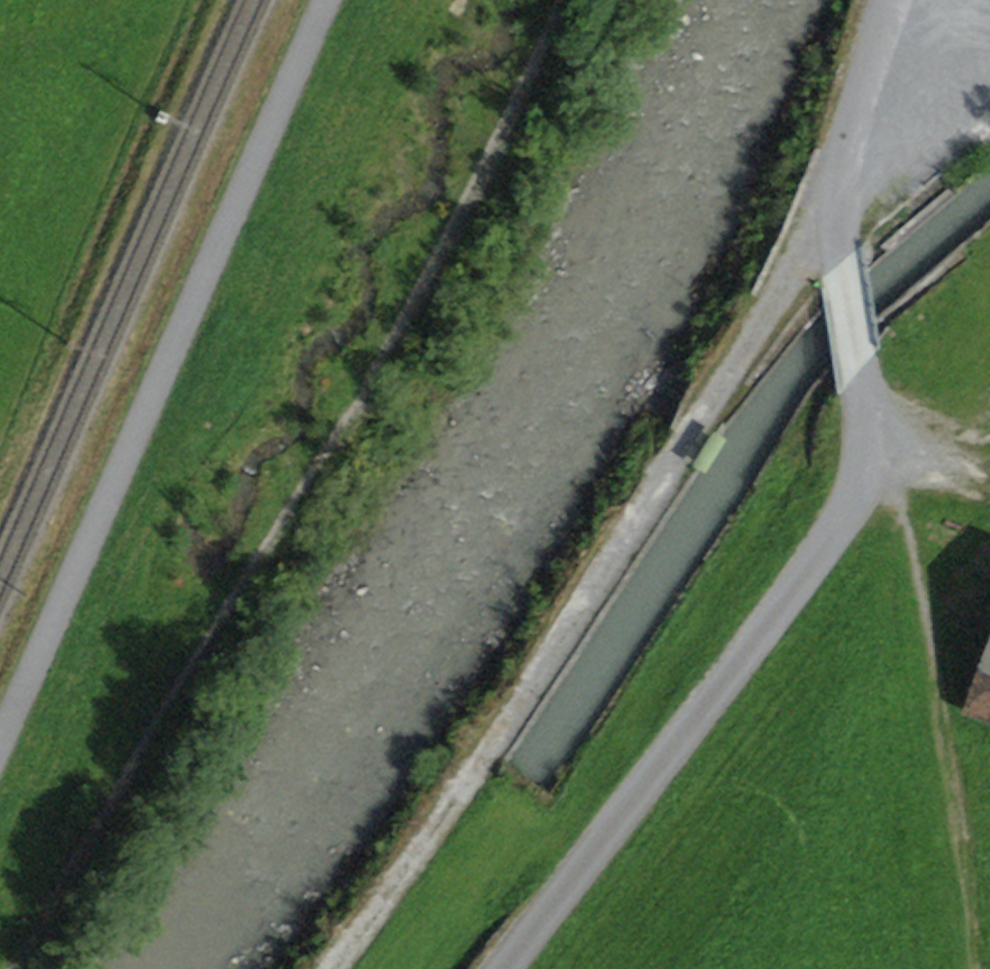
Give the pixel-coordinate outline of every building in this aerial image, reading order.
[(970,711),(989,718),(989,660),(970,711)]
